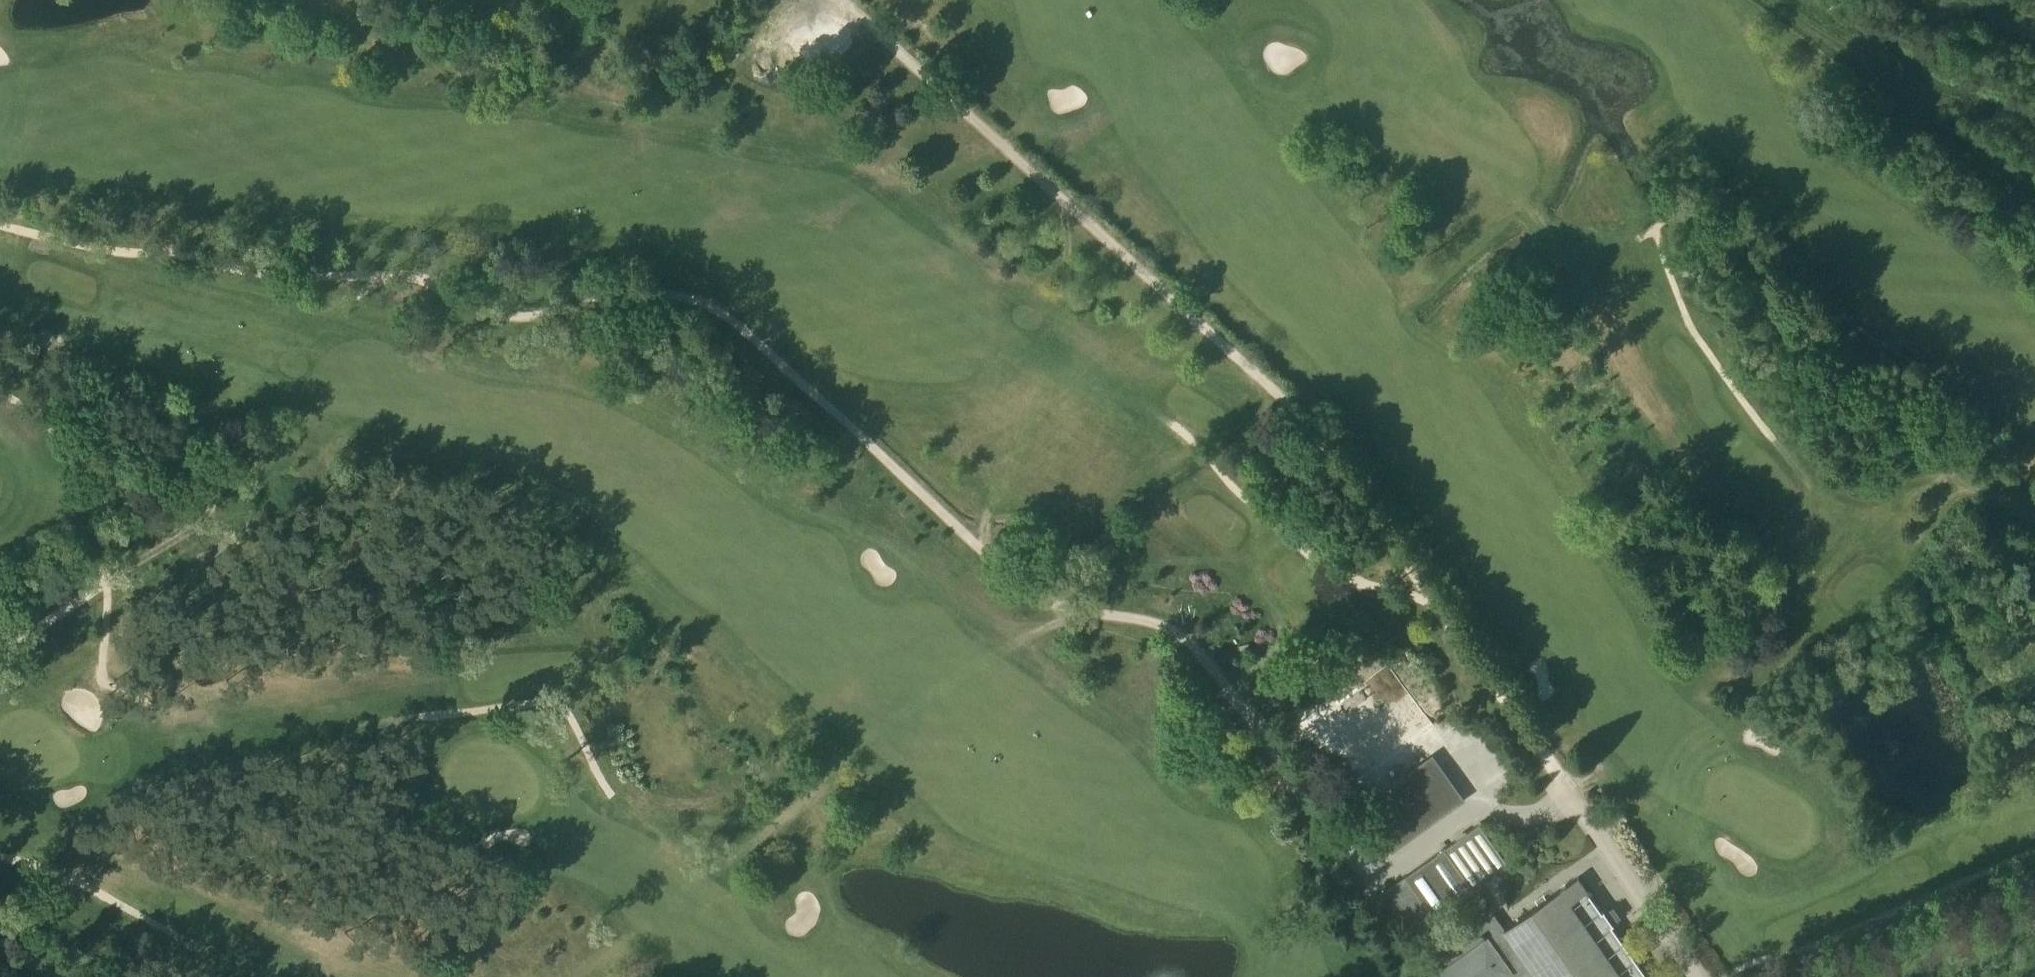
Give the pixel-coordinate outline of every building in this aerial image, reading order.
[(1364,806),(1392,846),(1461,797),(1432,757),(1364,806)] [(1510,864),(1498,847),(1479,822),(1388,888),(1418,929),(1510,864)] [(1612,925),(1614,924),(1613,923),(1604,911),(1605,910),(1604,909),(1602,911),(1578,877),(1579,877),(1578,876),(1505,928),(1494,913),(1430,958),(1444,976),(1498,976),(1502,974),(1505,976),(1649,976),(1612,925)]
